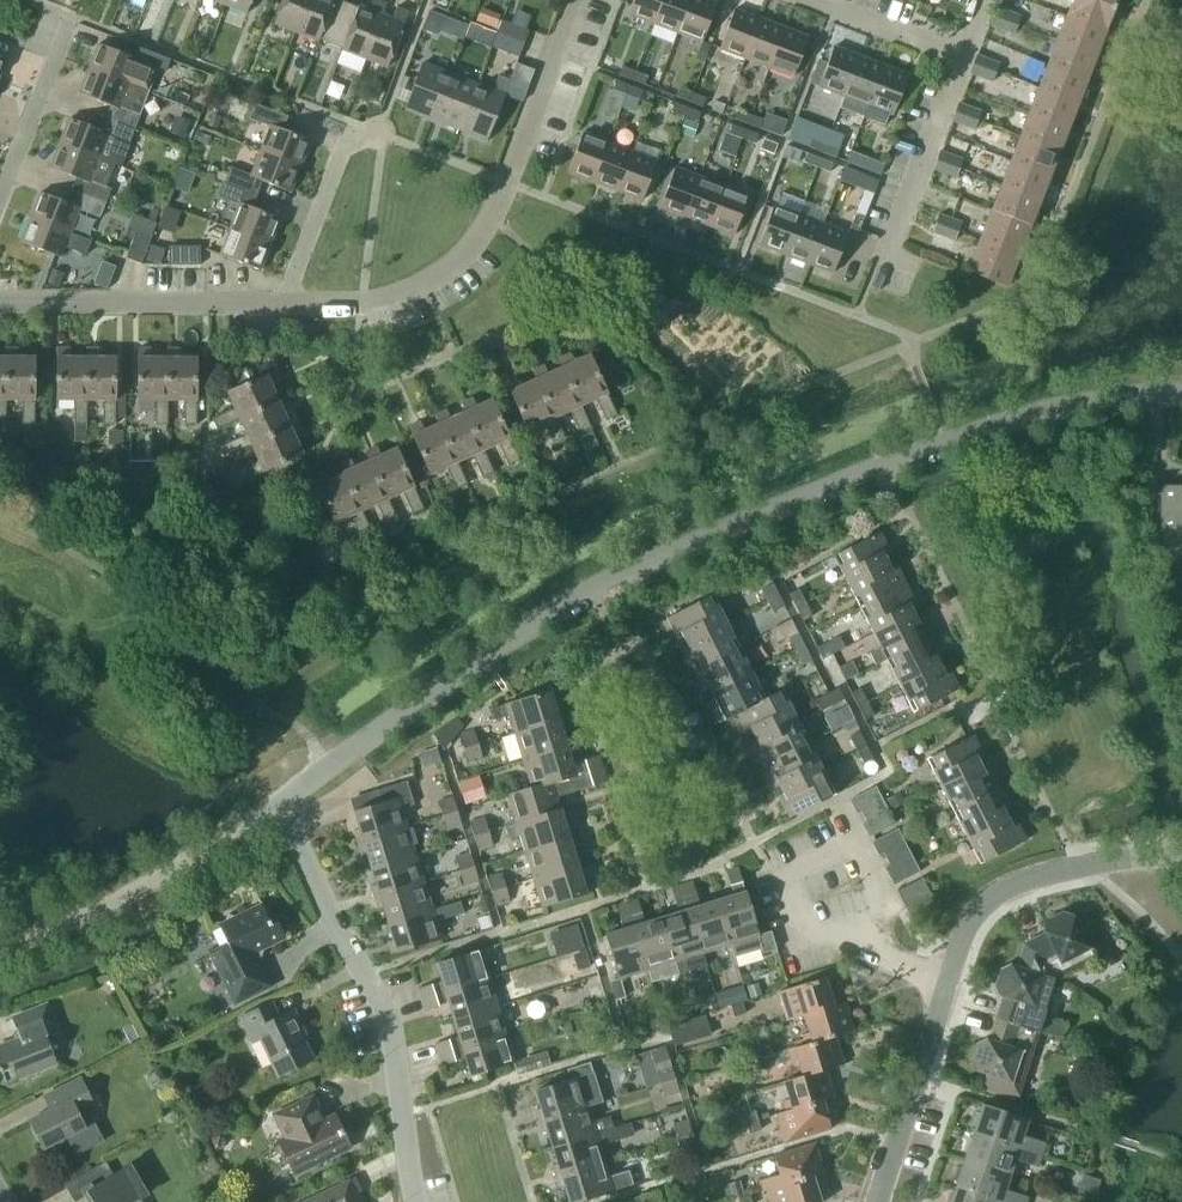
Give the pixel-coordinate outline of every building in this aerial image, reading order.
[(225,4),(246,12),(251,0),(226,0),(225,4)] [(295,31),(306,0),(281,0),(273,22),(295,31)] [(334,0),(306,0),(295,31),(318,40),(319,38),(334,0)] [(342,47),(358,5),(344,0),(334,0),(319,38),(342,47)] [(358,5),(342,47),(341,49),(365,58),(382,13),(387,1),(383,0),(374,0),(370,8),(359,4),(358,5)] [(653,21),(661,0),(632,0),(628,12),(653,21)] [(677,31),(688,0),(661,0),(653,21),(677,31)] [(713,0),(688,0),(677,31),(702,40),(717,1),(713,0)] [(1066,15),(1105,30),(1115,6),(1099,0),(1071,0),(1066,15)] [(382,13),(365,58),(387,66),(404,21),(408,10),(396,5),(392,16),(382,13)] [(999,6),(995,15),(1017,24),(1021,14),(999,6)] [(719,47),(744,56),(759,17),(734,8),(719,47)] [(444,14),(429,9),(424,24),(439,29),(444,14)] [(1013,34),(1017,24),(995,15),(991,25),(1013,34)] [(1056,39),(1096,54),(1105,30),(1066,15),(1056,39)] [(744,56),(768,65),(783,26),(759,17),(744,56)] [(501,19),(496,32),(523,42),(528,29),(501,19)] [(808,36),(783,26),(768,65),(793,75),(808,36)] [(518,56),(523,42),(496,32),(491,45),(518,56)] [(1056,39),(1047,63),(1087,79),(1096,54),(1056,39)] [(98,42),(88,67),(149,91),(158,66),(167,69),(171,58),(129,41),(124,53),(98,42)] [(818,85),(844,94),(858,55),(833,45),(818,85)] [(978,53),(974,63),(996,72),(1000,62),(978,53)] [(883,64),(858,55),(844,94),(868,103),(883,64)] [(405,107),(432,118),(450,72),(422,61),(405,107)] [(992,81),(996,72),(974,63),(970,73),(992,81)] [(1038,88),(1077,103),(1087,79),(1047,63),(1038,88)] [(883,64),(868,103),(863,116),(884,124),(889,111),(893,113),(908,74),(883,64)] [(619,74),(631,79),(635,69),(622,65),(619,74)] [(134,128),(149,91),(88,67),(79,92),(110,105),(105,117),(134,128)] [(647,74),(635,69),(631,79),(644,83),(647,74)] [(477,83),(450,72),(432,118),(459,128),(477,83)] [(492,88),(477,83),(459,128),(486,139),(504,93),(510,78),(498,74),(492,88)] [(614,88),(626,93),(629,84),(617,80),(614,88)] [(642,89),(629,84),(626,93),(639,98),(642,89)] [(677,95),(689,100),(693,91),(680,86),(677,95)] [(1038,88),(1028,112),(1068,127),(1077,103),(1038,88)] [(706,96),(693,91),(689,100),(702,105),(706,96)] [(671,111),(684,116),(687,106),(674,101),(671,111)] [(959,101),(955,111),(978,119),(982,110),(959,101)] [(270,126),(261,150),(300,165),(310,139),(278,126),(283,114),(255,103),(249,118),(270,126)] [(700,111),(687,106),(684,116),(696,120),(700,111)] [(735,117),(747,122),(750,113),(738,109),(735,117)] [(974,129),(978,119),(955,111),(952,120),(974,129)] [(1019,135),(1059,151),(1068,127),(1028,112),(1019,135)] [(764,118),(750,113),(747,122),(761,127),(764,118)] [(189,119),(176,114),(170,131),(184,136),(189,119)] [(59,142),(115,163),(122,166),(123,165),(119,164),(127,142),(128,143),(134,128),(105,117),(101,129),(69,117),(59,142)] [(729,132),(742,137),(745,129),(732,124),(729,132)] [(758,133),(745,129),(742,137),(755,142),(758,133)] [(567,170),(592,180),(607,141),(582,131),(567,170)] [(1019,135),(1010,160),(1050,175),(1059,151),(1019,135)] [(809,147),(822,151),(826,142),(813,137),(809,147)] [(632,150),(607,141),(592,180),(617,189),(632,150)] [(81,179),(77,191),(105,202),(111,187),(107,186),(115,163),(59,142),(50,167),(81,179)] [(838,146),(826,142),(822,151),(835,156),(838,146)] [(289,191),(300,165),(261,150),(251,174),(230,166),(224,181),(253,191),(258,179),(289,191)] [(657,160),(632,150),(617,189),(642,199),(657,160)] [(862,166),(865,156),(850,150),(846,161),(862,166)] [(941,150),(937,159),(959,168),(963,158),(941,150)] [(817,165),(820,157),(808,153),(805,161),(817,165)] [(833,162),(820,157),(817,165),(830,170),(833,162)] [(956,177),(959,168),(937,159),(934,169),(956,177)] [(1001,184),(1040,199),(1050,175),(1010,160),(1001,184)] [(659,205),(684,215),(699,176),(674,166),(659,205)] [(709,224),(724,185),(699,176),(684,215),(709,224)] [(248,204),(253,191),(224,181),(218,195),(240,204),(230,228),(269,243),(279,217),(248,204)] [(1001,184),(990,211),(1030,227),(1040,199),(1001,184)] [(749,195),(724,185),(709,224),(734,233),(749,195)] [(40,191),(31,216),(69,231),(78,208),(100,217),(105,202),(77,191),(72,203),(40,191)] [(871,196),(862,193),(850,226),(860,229),(871,196)] [(758,243),(783,253),(798,213),(773,204),(758,243)] [(990,211),(979,239),(1019,254),(1030,227),(990,211)] [(939,212),(935,222),(958,230),(961,221),(939,212)] [(783,253),(808,262),(822,223),(798,213),(783,253)] [(60,256),(69,231),(31,216),(21,241),(60,256)] [(141,216),(137,228),(152,234),(156,222),(141,216)] [(958,230),(935,222),(932,232),(954,240),(958,230)] [(848,232),(822,223),(808,262),(833,271),(848,232)] [(140,263),(152,234),(137,228),(125,257),(140,263)] [(259,269),(269,243),(230,228),(220,254),(259,269)] [(1019,254),(979,239),(967,270),(1007,285),(1019,254)] [(169,264),(200,263),(200,244),(169,245),(169,264)] [(5,347),(5,356),(6,356),(6,399),(22,399),(22,423),(34,423),(35,399),(35,356),(17,356),(18,349),(11,349),(11,347),(5,347)] [(87,440),(87,399),(87,356),(86,356),(70,356),(70,349),(63,349),(63,347),(57,347),(57,356),(57,399),(75,399),(74,440),(87,440)] [(86,347),(86,356),(87,356),(87,399),(103,399),(103,423),(116,423),(116,399),(116,356),(98,356),(98,349),(92,349),(92,347),(86,347)] [(168,356),(167,356),(150,356),(150,349),(144,349),(144,347),(138,347),(138,356),(137,356),(138,399),(156,399),(156,423),(168,423),(168,399),(168,356)] [(167,347),(167,356),(168,356),(168,399),(184,399),(184,423),(196,423),(196,399),(197,399),(197,356),(179,356),(179,349),(173,349),(173,347),(167,347)] [(558,358),(562,366),(563,366),(581,405),(596,398),(606,420),(617,415),(607,393),(590,353),(573,361),(571,355),(565,357),(564,355),(558,358)] [(532,370),(536,378),(537,377),(555,417),(570,410),(580,432),(591,427),(581,405),(563,366),(562,366),(547,373),(545,367),(539,369),(538,367),(532,370)] [(239,417),(278,399),(271,384),(277,382),(275,376),(277,375),(274,369),(266,373),(227,390),(235,407),(212,417),(218,428),(240,418),(239,417)] [(537,377),(536,378),(521,384),(518,379),(513,381),(512,379),(506,381),(510,390),(509,390),(527,429),(544,422),(554,444),(565,439),(555,417),(537,377)] [(229,454),(252,444),(251,443),(290,425),(283,411),(289,408),(286,402),(289,401),(286,395),(278,399),(239,417),(240,418),(246,433),(224,443),(229,454)] [(461,402),(464,410),(465,410),(483,449),(498,442),(508,464),(519,459),(509,437),(510,437),(492,398),(476,405),(473,399),(467,402),(466,399),(461,402)] [(465,410),(464,410),(450,417),(447,411),(441,414),(440,411),(435,414),(438,422),(439,422),(457,461),(472,454),(482,476),(493,471),(483,449),(465,410)] [(251,443),(252,444),(258,459),(236,469),(241,480),(263,470),(263,471),(302,453),(295,437),(301,434),(298,428),(300,427),(298,422),(290,425),(251,443)] [(467,483),(457,461),(439,422),(438,422),(424,429),(421,423),(415,425),(414,423),(408,426),(412,434),(430,473),(446,466),(456,488),(467,483)] [(365,451),(369,459),(370,458),(388,498),(403,491),(413,513),(424,508),(414,486),(396,446),(380,454),(377,448),(372,450),(371,448),(365,451)] [(370,458),(369,459),(354,465),(351,459),(346,462),(345,460),(339,462),(343,471),(344,470),(362,510),(377,503),(387,525),(398,520),(388,498),(370,458)] [(372,532),(362,510),(344,470),(343,471),(328,477),(325,471),(319,474),(318,472),(313,474),(317,483),(316,483),(334,522),(350,515),(361,537),(372,532)] [(1162,532),(1181,532),(1181,485),(1163,484),(1162,532)] [(833,554),(847,581),(888,560),(883,551),(889,548),(880,530),(833,554)] [(860,607),(906,583),(898,566),(892,569),(888,560),(847,581),(860,607)] [(1167,569),(1171,583),(1181,580),(1181,570),(1181,566),(1167,569)] [(773,582),(761,588),(767,600),(779,594),(773,582)] [(915,600),(906,583),(860,607),(873,633),(914,612),(909,602),(915,600)] [(799,588),(789,593),(796,606),(805,601),(799,588)] [(685,640),(726,620),(713,593),(666,617),(675,634),(681,631),(685,640)] [(773,611),(784,605),(779,594),(767,600),(773,611)] [(803,620),(812,615),(805,601),(796,606),(803,620)] [(873,633),(881,648),(871,652),(877,663),(886,658),(933,635),(924,618),(919,621),(914,612),(873,633)] [(684,652),(693,669),(739,645),(749,640),(744,629),(734,634),(726,620),(685,640),(690,649),(684,652)] [(798,632),(788,636),(795,650),(805,645),(798,632)] [(823,658),(845,647),(839,635),(817,647),(823,658)] [(941,652),(933,635),(886,658),(900,684),(940,664),(936,654),(941,652)] [(739,645),(693,669),(701,686),(707,683),(711,692),(753,671),(739,645)] [(802,663),(811,659),(805,645),(795,650),(802,663)] [(839,667),(845,680),(859,672),(853,659),(839,667)] [(945,673),(940,664),(900,684),(913,711),(959,687),(951,670),(945,673)] [(719,722),(736,713),(736,712),(766,698),(765,697),(753,671),(711,692),(716,701),(710,704),(719,722)] [(838,687),(827,693),(833,704),(844,698),(838,687)] [(860,687),(851,692),(858,706),(867,701),(860,687)] [(750,726),(755,736),(796,715),(782,688),(765,697),(766,698),(736,712),(736,713),(745,729),(750,726)] [(509,714),(514,732),(565,716),(561,705),(556,707),(550,690),(493,707),(496,718),(509,714)] [(833,704),(827,693),(815,698),(822,710),(833,704)] [(865,719),(874,714),(867,701),(858,706),(865,719)] [(463,725),(456,715),(432,732),(443,748),(463,725)] [(796,715),(755,736),(759,745),(754,748),(762,764),(809,741),(796,715)] [(565,716),(514,732),(523,759),(568,746),(562,729),(568,727),(565,716)] [(843,724),(846,730),(858,724),(855,718),(843,724)] [(474,729),(459,734),(464,747),(478,743),(474,729)] [(859,731),(850,736),(857,749),(866,744),(859,731)] [(940,784),(981,763),(977,754),(982,752),(973,734),(927,758),(940,784)] [(777,779),(781,788),(822,767),(809,741),(762,764),(771,781),(777,779)] [(468,761),(483,757),(478,743),(464,747),(468,761)] [(864,763),(873,758),(866,744),(857,749),(864,763)] [(523,759),(531,786),(531,787),(567,776),(572,791),(607,780),(599,755),(573,763),(568,746),(523,759)] [(940,784),(953,810),(1000,787),(991,770),(986,773),(981,763),(940,784)] [(822,767),(781,788),(786,797),(780,799),(789,817),(835,793),(822,767)] [(507,813),(510,824),(561,808),(557,795),(572,791),(567,776),(531,787),(531,786),(507,794),(513,811),(507,813)] [(407,825),(401,807),(414,804),(407,780),(376,790),(380,803),(353,811),(359,828),(353,830),(357,841),(407,825)] [(864,815),(886,804),(876,785),(850,799),(857,812),(862,810),(864,815)] [(967,836),(1008,815),(1003,806),(1009,803),(1000,787),(953,810),(967,836)] [(900,791),(886,798),(891,808),(905,800),(900,791)] [(457,810),(453,796),(438,801),(442,814),(457,810)] [(895,822),(886,804),(864,815),(867,820),(862,822),(869,836),(895,822)] [(510,824),(505,825),(509,838),(520,835),(525,850),(575,834),(572,823),(566,825),(561,808),(510,824)] [(447,828),(461,824),(457,810),(442,814),(447,828)] [(1012,824),(1008,815),(967,836),(980,863),(1027,839),(1018,822),(1012,824)] [(484,817),(470,821),(474,835),(489,830),(484,817)] [(366,850),(371,867),(415,853),(407,825),(357,841),(360,852),(366,850)] [(887,858),(908,847),(898,828),(872,841),(879,854),(884,852),(887,858)] [(478,849),(493,844),(489,830),(474,835),(478,849)] [(578,845),(575,834),(525,850),(533,877),(578,864),(573,847),(578,845)] [(920,870),(908,847),(887,858),(890,864),(885,866),(894,884),(920,870)] [(470,851),(455,856),(459,870),(474,865),(470,851)] [(424,881),(415,853),(371,867),(376,884),(370,885),(374,896),(424,881)] [(583,880),(578,864),(533,877),(542,906),(592,891),(589,879),(583,880)] [(463,884),(478,879),(474,865),(459,870),(463,884)] [(734,894),(717,899),(731,943),(735,955),(761,947),(762,953),(777,948),(771,930),(759,934),(745,890),(738,867),(727,870),(734,894)] [(501,872),(487,877),(491,890),(506,886),(501,872)] [(906,907),(931,894),(922,877),(897,890),(906,907)] [(383,906),(388,922),(432,908),(424,881),(374,896),(377,907),(383,906)] [(692,881),(682,884),(703,952),(731,943),(717,899),(700,904),(692,881)] [(702,952),(703,952),(682,884),(671,887),(679,911),(661,916),(676,960),(679,972),(706,964),(702,952)] [(495,904),(510,900),(506,886),(491,890),(495,904)] [(647,969),(676,960),(661,916),(644,921),(637,898),(627,901),(647,969)] [(619,978),(647,969),(627,901),(616,904),(623,928),(605,933),(619,978)] [(432,908),(388,922),(393,939),(387,941),(391,952),(441,937),(436,922),(463,914),(460,902),(433,910),(432,908)] [(228,942),(209,951),(235,1003),(271,985),(255,951),(286,936),(278,920),(272,923),(262,903),(219,924),(228,942)] [(1045,932),(1025,942),(1041,974),(1055,978),(1056,977),(1104,952),(1107,945),(1095,922),(1088,919),(1078,924),(1073,915),(1062,911),(1047,918),(1043,930),(1045,932)] [(559,928),(565,951),(590,944),(584,922),(559,928)] [(1038,1031),(1055,978),(1041,974),(1025,942),(1024,942),(1016,965),(1010,963),(1000,968),(995,984),(1000,995),(1002,995),(995,1017),(1038,1031)] [(421,998),(489,977),(480,949),(436,963),(441,981),(418,988),(421,998)] [(834,1004),(825,976),(779,990),(788,1019),(804,1014),(834,1004)] [(498,1005),(489,977),(421,998),(424,1009),(448,1002),(453,1019),(498,1005)] [(758,982),(746,985),(750,998),(762,994),(758,982)] [(692,1015),(687,999),(674,1004),(677,1011),(672,1013),(674,1021),(692,1015)] [(845,1000),(834,1004),(804,1014),(809,1031),(803,1033),(805,1043),(806,1043),(835,1034),(835,1035),(853,1029),(845,1000)] [(278,1074),(313,1058),(299,1029),(302,1027),(293,1009),(278,1016),(271,1001),(241,1016),(253,1041),(260,1037),(278,1074)] [(731,1016),(745,1012),(742,1001),(727,1006),(731,1016)] [(506,1033),(498,1005),(453,1019),(458,1036),(435,1043),(438,1054),(506,1033)] [(56,1034),(46,1007),(11,1021),(16,1034),(12,1044),(0,1049),(0,1073),(5,1086),(56,1065),(45,1039),(56,1034)] [(705,1013),(668,1025),(674,1044),(711,1033),(705,1013)] [(1018,1094),(1038,1031),(995,1017),(988,1038),(986,1037),(976,1043),(971,1059),(976,1070),(986,1073),(983,1083),(987,1090),(1011,1098),(1018,1094)] [(515,1061),(506,1033),(438,1054),(441,1064),(465,1057),(470,1075),(515,1061)] [(797,1057),(802,1074),(802,1075),(825,1068),(843,1063),(835,1035),(835,1034),(806,1043),(805,1043),(775,1052),(778,1063),(797,1057)] [(650,1049),(655,1067),(670,1063),(665,1044),(650,1049)] [(745,1062),(759,1058),(756,1048),(741,1052),(745,1062)] [(547,1052),(516,1061),(514,1062),(517,1072),(550,1062),(547,1052)] [(759,1058),(745,1062),(748,1072),(762,1067),(759,1058)] [(588,1105),(602,1100),(590,1063),(567,1070),(570,1079),(535,1090),(540,1107),(534,1109),(538,1120),(588,1105)] [(656,1069),(660,1082),(675,1078),(671,1064),(656,1069)] [(158,1068),(147,1074),(155,1088),(165,1083),(158,1068)] [(802,1075),(802,1074),(784,1080),(789,1098),(782,1100),(785,1110),(786,1110),(822,1099),(833,1096),(825,1068),(802,1075)] [(675,1078),(660,1082),(664,1096),(679,1091),(675,1078)] [(43,1151),(50,1147),(53,1148),(64,1142),(66,1139),(84,1129),(75,1111),(92,1103),(80,1080),(51,1095),(58,1108),(29,1123),(43,1151)] [(337,1135),(344,1132),(335,1113),(324,1118),(313,1095),(274,1114),(285,1137),(279,1140),(294,1173),(344,1149),(337,1135)] [(831,1127),(822,1099),(786,1110),(785,1110),(776,1113),(785,1142),(831,1127)] [(973,1131),(1041,1154),(1045,1143),(1022,1135),(1028,1119),(982,1104),(979,1113),(976,1112),(971,1126),(974,1127),(973,1131)] [(547,1130),(552,1146),(613,1127),(610,1115),(593,1120),(588,1105),(538,1120),(541,1131),(547,1130)] [(746,1133),(761,1129),(755,1109),(740,1113),(746,1133)] [(731,1137),(745,1133),(740,1114),(726,1117),(731,1137)] [(673,1124),(677,1138),(692,1133),(688,1119),(673,1124)] [(551,1164),(555,1176),(605,1160),(600,1144),(632,1134),(629,1123),(614,1127),(613,1127),(552,1146),(557,1163),(551,1164)] [(224,1139),(220,1130),(212,1135),(210,1144),(214,1152),(222,1147),(224,1139)] [(966,1152),(964,1158),(1010,1173),(1015,1157),(1038,1165),(1041,1154),(973,1131),(971,1138),(967,1137),(963,1151),(966,1152)] [(692,1133),(677,1138),(681,1151),(696,1147),(692,1133)] [(812,1175),(823,1171),(815,1142),(774,1155),(779,1173),(760,1179),(763,1190),(766,1189),(766,1188),(812,1174),(812,1175)] [(696,1148),(683,1152),(688,1168),(701,1164),(696,1148)] [(1010,1173),(964,1158),(962,1165),(958,1164),(954,1179),(957,1180),(955,1185),(1005,1201),(1025,1201),(1027,1197),(1004,1189),(1010,1173)] [(129,1163),(113,1173),(105,1160),(89,1169),(97,1183),(86,1190),(93,1201),(138,1201),(136,1199),(147,1193),(129,1163)] [(605,1160),(555,1176),(558,1187),(564,1185),(569,1201),(571,1201),(629,1184),(625,1171),(610,1175),(605,1160)] [(812,1175),(812,1174),(766,1188),(766,1189),(770,1201),(821,1201),(812,1175)] [(349,1179),(301,1201),(360,1201),(349,1179)] [(735,1198),(745,1195),(740,1180),(730,1183),(735,1198)] [(955,1185),(953,1192),(950,1191),(946,1201),(1005,1201),(955,1185)] [(658,1189),(629,1197),(631,1201),(659,1201),(662,1201),(658,1189)]
